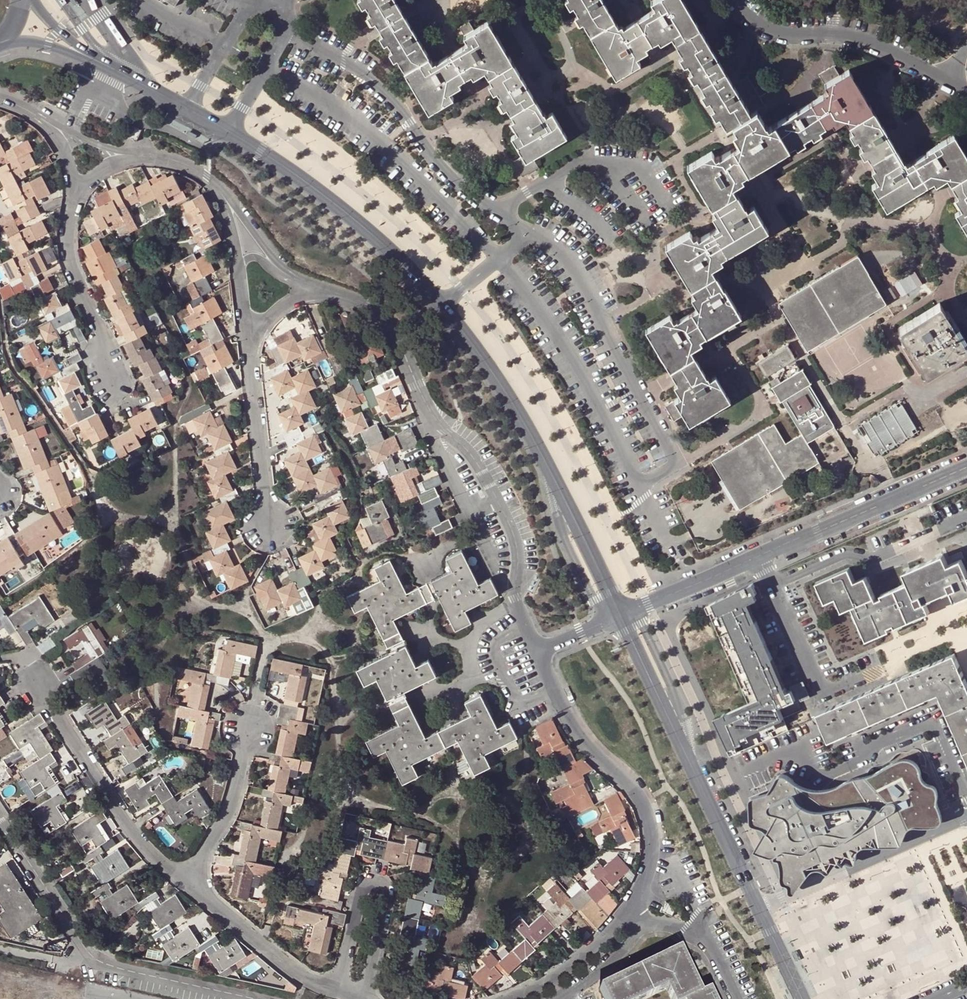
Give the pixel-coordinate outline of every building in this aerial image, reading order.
[(395,0),(357,0),(362,8),(365,6),(370,14),(367,16),(372,24),(375,23),(382,35),(379,36),(384,45),(387,43),(392,51),(388,53),(393,61),(396,59),(429,112),(453,98),(450,92),(460,85),(459,82),(471,75),(473,78),(484,72),(491,83),(488,85),(493,94),(496,92),(501,100),(497,102),(502,110),(506,108),(514,120),(510,123),(517,134),(511,137),(523,156),(513,162),(522,177),(537,168),(532,158),(565,137),(551,113),(546,116),(487,22),(473,31),(468,23),(459,28),(467,42),(464,44),(465,45),(437,62),(436,61),(432,63),(395,0)] [(966,236),(966,160),(960,149),(952,137),(905,166),(903,162),(902,162),(848,71),(841,75),(835,67),(821,76),(826,84),(824,86),(827,92),(824,93),(824,95),(767,128),(765,125),(764,125),(756,111),(764,107),(747,78),(733,87),(680,0),(648,0),(654,9),(650,11),(651,12),(623,29),(621,26),(617,28),(601,0),(567,0),(565,2),(569,9),(572,8),(577,16),(574,18),(578,25),(582,24),(615,79),(639,64),(635,59),(646,52),(645,49),(657,41),(659,44),(670,38),(681,57),(678,58),(683,66),(686,65),(691,72),(688,74),(693,82),(696,81),(704,94),(700,96),(705,103),(708,101),(713,109),(710,111),(714,119),(718,117),(726,130),(732,126),(735,132),(732,134),(739,145),(715,159),(711,153),(686,167),(714,215),(712,216),(718,228),(698,240),(696,237),(692,239),(689,232),(665,247),(694,296),(691,298),(697,309),(673,323),(669,317),(645,331),(678,384),(674,386),(681,398),(665,407),(674,422),(684,416),(689,425),(729,402),(715,377),(709,380),(707,377),(706,378),(690,351),(701,344),(700,341),(740,317),(724,289),(723,290),(711,269),(722,262),(721,259),(767,231),(752,207),(747,210),(744,207),(744,208),(732,187),(743,180),(741,177),(794,146),(797,148),(805,144),(803,140),(811,136),(812,139),(821,134),(819,131),(832,123),(834,126),(844,121),(851,133),(849,135),(853,143),(856,141),(861,149),(858,151),(863,159),(866,158),(873,169),(870,172),(877,183),(871,187),(885,211),(933,183),(935,186),(946,180),(957,198),(954,200),(960,211),(955,215),(966,236)] [(131,124),(125,136),(135,141),(141,129),(131,124)] [(4,152),(5,154),(3,155),(6,163),(17,158),(12,148),(4,152)] [(6,163),(0,167),(0,180),(4,188),(16,181),(14,175),(24,170),(35,164),(29,152),(17,158),(6,163)] [(40,170),(50,165),(49,162),(38,167),(40,170)] [(16,181),(27,176),(24,170),(14,175),(16,181)] [(161,204),(168,201),(167,196),(180,189),(173,174),(167,176),(166,175),(158,179),(157,177),(149,181),(157,196),(161,204)] [(24,200),(31,196),(35,194),(38,200),(49,194),(40,176),(19,186),(16,181),(4,188),(13,205),(24,200)] [(116,186),(109,190),(121,214),(124,220),(129,232),(138,228),(127,208),(140,201),(142,204),(157,196),(149,181),(135,189),(133,185),(119,192),(116,186)] [(180,189),(167,196),(168,201),(170,205),(185,197),(181,189),(180,189)] [(121,214),(109,190),(93,198),(98,207),(91,211),(94,216),(83,222),(90,236),(109,226),(109,227),(110,227),(124,220),(121,214)] [(187,212),(184,214),(191,228),(210,218),(213,217),(202,195),(200,196),(183,204),(187,212)] [(34,202),(31,196),(24,200),(26,205),(34,202)] [(34,202),(26,205),(16,211),(18,217),(37,208),(34,202)] [(13,219),(17,225),(40,214),(37,208),(18,217),(13,219)] [(193,236),(200,250),(206,247),(218,241),(221,240),(210,218),(191,228),(185,231),(188,238),(193,236)] [(20,231),(17,225),(13,219),(1,225),(7,237),(20,231)] [(20,231),(7,237),(16,255),(18,255),(29,249),(26,243),(48,232),(42,220),(20,231)] [(21,276),(28,272),(32,270),(34,275),(59,263),(58,259),(57,252),(57,244),(52,244),(49,239),(35,246),(38,251),(20,260),(18,255),(16,255),(0,263),(9,281),(21,276)] [(109,251),(105,253),(98,240),(84,247),(90,261),(87,263),(98,285),(102,283),(116,276),(120,274),(109,251)] [(202,296),(212,290),(205,275),(213,271),(205,255),(196,259),(193,254),(181,260),(175,263),(175,264),(175,266),(176,267),(177,267),(178,268),(179,268),(184,265),(192,282),(187,284),(187,287),(188,290),(191,291),(196,289),(200,297),(202,296)] [(886,305),(857,257),(778,304),(808,352),(886,305)] [(34,284),(28,272),(21,276),(23,282),(13,287),(16,293),(30,286),(34,284)] [(132,312),(134,311),(131,303),(126,305),(120,291),(123,289),(116,276),(102,283),(108,297),(105,299),(116,320),(118,319),(132,312)] [(53,290),(47,278),(39,282),(34,284),(30,286),(44,314),(50,311),(54,318),(70,310),(67,303),(61,306),(54,292),(46,296),(45,294),(53,290)] [(120,291),(126,305),(131,303),(133,301),(126,288),(123,289),(120,291)] [(896,299),(890,289),(886,291),(886,298),(889,303),(896,299)] [(190,329),(201,324),(208,338),(212,345),(221,340),(224,339),(213,317),(221,313),(213,297),(205,301),(202,296),(200,297),(185,304),(190,315),(184,317),(190,329)] [(897,329),(926,376),(966,350),(966,347),(939,304),(897,329)] [(46,344),(60,337),(56,328),(75,319),(70,310),(54,318),(37,327),(44,341),(46,344)] [(143,325),(140,326),(132,312),(118,319),(129,341),(139,336),(147,332),(143,325)] [(352,318),(340,313),(344,322),(352,318)] [(79,342),(85,339),(82,334),(77,323),(71,326),(79,342)] [(129,341),(125,343),(136,366),(140,364),(154,357),(150,349),(147,350),(139,336),(129,341)] [(312,355),(320,352),(321,351),(314,336),(297,343),(295,338),(270,350),(273,356),(276,362),(277,365),(284,363),(287,361),(301,355),(303,359),(312,355)] [(201,350),(212,345),(208,338),(198,343),(195,339),(185,344),(191,356),(201,350)] [(224,395),(236,389),(224,366),(233,362),(221,340),(212,345),(201,350),(203,354),(204,356),(203,357),(211,373),(212,373),(224,395)] [(34,342),(25,346),(32,360),(42,379),(59,370),(51,354),(43,358),(36,345),(34,342)] [(786,444),(773,425),(711,462),(740,510),(819,464),(807,444),(834,428),(810,386),(810,385),(802,371),(801,371),(795,361),(795,359),(787,345),(757,364),(765,377),(766,378),(772,387),(772,389),(780,402),(781,402),(801,435),(786,444)] [(27,362),(32,360),(25,346),(20,349),(27,362)] [(185,362),(203,354),(201,350),(191,356),(184,359),(185,362)] [(322,356),(320,352),(312,355),(314,360),(322,356)] [(76,362),(82,359),(79,353),(62,361),(65,367),(76,362)] [(328,358),(336,375),(344,371),(336,354),(328,358)] [(143,380),(154,401),(162,397),(170,393),(172,392),(168,384),(165,385),(159,372),(161,371),(161,370),(154,357),(140,364),(147,378),(143,380)] [(81,404),(76,396),(73,390),(81,385),(74,371),(79,369),(76,362),(65,367),(59,370),(62,377),(57,380),(69,404),(78,423),(96,414),(91,405),(83,408),(81,404)] [(284,363),(277,365),(270,369),(269,370),(272,377),(271,378),(279,393),(295,386),(299,392),(307,389),(315,385),(307,370),(291,377),(284,363)] [(194,373),(198,382),(199,383),(212,377),(206,366),(194,372),(194,373)] [(159,372),(165,385),(168,384),(170,382),(163,369),(161,370),(161,371),(159,372)] [(381,384),(396,377),(393,370),(380,376),(376,378),(379,385),(381,384)] [(367,401),(364,392),(356,375),(348,379),(350,385),(334,393),(346,417),(354,414),(351,408),(367,401)] [(329,386),(336,383),(333,376),(326,380),(329,386)] [(379,385),(371,388),(374,396),(385,391),(384,389),(400,382),(398,376),(396,377),(381,384),(379,385)] [(47,385),(44,380),(35,385),(38,390),(47,385)] [(401,412),(391,388),(385,391),(374,396),(371,388),(364,392),(367,401),(370,407),(378,404),(381,412),(387,410),(390,416),(401,412)] [(286,440),(301,432),(298,425),(303,422),(299,413),(315,406),(307,389),(299,392),(291,396),(295,407),(280,415),(287,431),(283,434),(286,440)] [(162,397),(154,401),(156,406),(160,404),(164,402),(173,398),(170,393),(162,397)] [(10,394),(2,397),(0,398),(0,427),(3,433),(10,431),(13,437),(25,432),(23,425),(10,394)] [(80,394),(76,396),(81,404),(84,402),(80,394)] [(215,449),(216,450),(229,443),(232,442),(223,424),(218,427),(210,412),(212,410),(209,403),(206,404),(180,418),(181,423),(181,424),(193,418),(193,419),(199,430),(202,437),(208,434),(214,446),(215,449)] [(78,423),(69,404),(61,408),(70,427),(70,426),(78,423)] [(867,423),(865,422),(861,425),(871,442),(867,444),(873,454),(877,452),(880,456),(884,454),(884,452),(889,450),(889,451),(894,449),(894,446),(898,444),(900,445),(904,442),(904,440),(909,438),(910,438),(914,436),(912,432),(915,429),(902,406),(898,408),(896,404),(891,407),(891,408),(888,411),(886,410),(881,413),(881,414),(877,417),(876,416),(871,419),(871,420),(867,423)] [(158,423),(150,408),(129,419),(134,428),(138,437),(145,433),(144,430),(158,423)] [(367,448),(384,440),(377,424),(369,427),(362,411),(354,414),(346,417),(344,418),(352,435),(360,432),(367,448)] [(91,437),(94,442),(108,435),(97,413),(96,414),(78,423),(70,426),(73,432),(82,428),(83,430),(86,429),(91,437)] [(383,425),(388,423),(385,415),(379,417),(383,425)] [(190,434),(199,430),(193,419),(184,424),(190,434)] [(46,434),(42,425),(25,432),(13,437),(26,468),(33,466),(36,472),(49,467),(47,462),(46,461),(37,438),(46,434)] [(70,426),(70,427),(63,430),(69,438),(75,436),(73,432),(70,426)] [(306,458),(320,452),(318,445),(313,436),(316,434),(312,427),(301,432),(286,440),(289,446),(296,443),(301,452),(285,460),(293,475),(310,467),(306,458)] [(134,428),(120,435),(111,439),(120,458),(129,454),(127,450),(141,443),(138,437),(134,428)] [(399,443),(415,436),(411,428),(395,435),(399,443)] [(83,441),(91,437),(86,429),(83,430),(78,432),(83,441)] [(392,457),(402,452),(399,443),(395,435),(384,440),(392,457)] [(399,443),(402,452),(418,445),(415,436),(399,443)] [(407,458),(395,464),(392,457),(384,440),(367,448),(375,464),(383,461),(390,477),(411,467),(407,458)] [(214,479),(209,481),(217,499),(219,498),(233,491),(224,473),(235,468),(228,452),(233,449),(229,443),(216,450),(214,451),(216,457),(206,462),(214,479)] [(47,462),(49,467),(36,472),(52,511),(64,506),(72,503),(70,498),(54,459),(47,462)] [(316,503),(343,490),(336,475),(340,473),(336,464),(314,474),(310,467),(293,475),(301,493),(317,485),(321,492),(313,496),(316,503)] [(417,494),(418,494),(411,478),(419,475),(415,466),(411,467),(390,477),(402,502),(417,494)] [(425,491),(434,487),(442,483),(438,475),(422,482),(425,491)] [(432,526),(441,522),(434,507),(442,503),(434,487),(425,491),(418,494),(417,494),(421,502),(424,510),(409,517),(413,525),(420,522),(424,530),(432,526)] [(212,528),(206,531),(215,548),(227,542),(230,541),(222,524),(234,518),(226,502),(239,495),(236,489),(233,491),(219,498),(222,503),(204,512),(212,528)] [(329,517),(313,524),(315,527),(321,541),(329,537),(336,534),(337,533),(333,524),(349,516),(341,501),(347,498),(343,490),(316,503),(320,510),(325,508),(329,517)] [(76,496),(70,498),(72,503),(72,504),(79,501),(76,496)] [(355,528),(357,531),(365,528),(372,544),(388,537),(384,529),(390,526),(386,519),(389,518),(382,501),(365,509),(370,519),(359,524),(355,528)] [(27,553),(33,550),(61,532),(50,514),(21,532),(25,537),(19,541),(27,553)] [(441,522),(432,526),(436,536),(453,527),(449,518),(441,522)] [(390,526),(384,529),(388,537),(394,535),(390,526)] [(313,545),(321,541),(315,527),(312,535),(309,537),(313,545)] [(372,544),(365,528),(357,531),(365,548),(372,544)] [(9,535),(0,541),(0,544),(2,546),(0,547),(0,575),(12,568),(14,570),(26,563),(9,535)] [(297,571),(304,585),(309,582),(306,575),(323,566),(321,561),(336,553),(329,537),(321,541),(313,545),(315,550),(299,558),(304,568),(297,571)] [(215,548),(203,554),(205,558),(206,560),(210,558),(219,575),(224,573),(232,589),(248,581),(240,564),(234,567),(226,551),(230,549),(227,542),(215,548)] [(484,753),(517,737),(511,721),(497,727),(496,724),(494,721),(480,694),(465,702),(471,715),(465,717),(439,730),(425,737),(422,730),(420,726),(410,706),(403,691),(435,675),(428,660),(416,665),(398,631),(393,620),(398,617),(402,615),(431,601),(439,597),(445,610),(455,630),(470,622),(465,610),(471,607),(498,593),(490,578),(478,584),(461,551),(446,559),(452,570),(443,574),(423,584),(406,593),(402,584),(390,560),(373,568),(380,581),(373,584),(348,597),(355,612),(367,606),(371,615),(381,636),(382,636),(389,652),(357,668),(364,684),(377,678),(392,710),(399,724),(390,728),(366,740),(374,756),(386,750),(394,766),(403,783),(418,775),(412,762),(445,747),(458,740),(462,749),(474,773),(490,766),(484,753)] [(205,558),(203,554),(201,555),(193,558),(195,563),(205,558)] [(826,602),(836,597),(839,596),(846,609),(850,607),(852,606),(853,608),(855,607),(860,618),(858,619),(862,627),(864,627),(869,638),(867,639),(868,640),(890,630),(889,627),(894,624),(895,627),(897,626),(896,624),(909,618),(910,620),(912,620),(910,618),(923,613),(924,616),(930,613),(925,603),(927,602),(925,598),(938,592),(939,595),(951,590),(957,601),(966,596),(966,571),(962,559),(949,565),(944,554),(904,571),(909,582),(882,594),(883,596),(877,599),(866,576),(856,581),(849,568),(817,582),(818,584),(820,583),(826,595),(824,596),(826,602)] [(304,604),(297,588),(304,585),(297,571),(290,574),(293,582),(277,589),(271,578),(255,587),(266,609),(282,602),(285,607),(293,603),(296,608),(304,604)] [(747,586),(712,601),(718,615),(723,612),(759,698),(766,696),(768,700),(726,717),(725,713),(714,718),(729,748),(742,742),(740,737),(783,718),(780,710),(783,709),(782,705),(799,698),(800,701),(810,697),(804,685),(786,692),(784,687),(780,689),(768,660),(772,658),(756,621),(752,622),(745,605),(742,598),(746,596),(749,603),(757,599),(755,594),(758,593),(755,587),(754,583),(747,586)] [(823,597),(824,596),(826,595),(820,583),(818,584),(817,584),(823,597)] [(212,598),(218,595),(215,590),(209,593),(212,598)] [(940,597),(939,595),(938,592),(925,598),(927,602),(940,597)] [(54,621),(39,596),(8,616),(16,630),(25,645),(32,641),(22,625),(34,617),(41,629),(54,621)] [(756,621),(749,603),(746,596),(742,598),(745,605),(752,622),(756,621)] [(836,597),(843,611),(846,609),(839,596),(836,597)] [(0,604),(0,621),(9,635),(16,630),(8,616),(0,604)] [(852,606),(850,607),(856,620),(858,619),(860,618),(855,607),(853,608),(852,606)] [(63,619),(67,626),(78,619),(74,612),(63,619)] [(925,617),(924,616),(923,613),(910,618),(912,620),(913,623),(925,617)] [(910,623),(910,620),(909,618),(896,624),(897,626),(899,629),(910,623)] [(89,654),(73,664),(77,670),(98,657),(105,652),(87,625),(64,640),(71,652),(83,645),(89,654)] [(865,640),(867,639),(869,638),(864,627),(862,627),(859,629),(865,640)] [(35,645),(40,654),(54,645),(49,637),(35,645)] [(218,675),(231,678),(235,661),(236,653),(251,656),(256,657),(258,645),(227,640),(225,650),(219,649),(213,674),(218,675)] [(251,656),(236,653),(235,661),(249,663),(251,656)] [(829,741),(939,693),(966,758),(966,682),(955,653),(817,713),(829,741)] [(92,700),(116,685),(98,657),(77,670),(70,675),(74,682),(89,672),(98,684),(86,691),(92,700)] [(768,660),(780,689),(784,687),(772,658),(768,660)] [(306,677),(300,676),(303,665),(273,659),(271,670),(289,674),(285,699),(301,702),(306,677)] [(188,706),(206,710),(211,681),(216,682),(218,675),(213,674),(189,669),(176,666),(174,678),(192,681),(188,706)] [(759,698),(725,713),(726,717),(768,700),(766,696),(759,698)] [(124,716),(118,720),(105,701),(94,708),(89,702),(78,709),(83,717),(87,715),(96,729),(104,724),(111,736),(123,728),(130,724),(124,716)] [(290,719),(295,720),(298,708),(281,704),(279,710),(291,713),(290,719)] [(219,721),(221,713),(218,713),(206,710),(188,706),(180,705),(178,716),(196,721),(191,746),(208,749),(215,720),(219,721)] [(279,710),(278,717),(290,719),(291,713),(279,710)] [(50,752),(37,732),(34,729),(45,722),(39,714),(10,733),(25,757),(35,750),(40,759),(50,752)] [(295,720),(290,719),(278,717),(276,724),(281,726),(275,754),(293,758),(298,733),(309,736),(312,724),(295,720)] [(563,768),(576,762),(569,746),(565,747),(553,721),(536,728),(544,745),(538,748),(543,759),(555,753),(563,768)] [(45,722),(34,729),(37,732),(47,726),(45,722)] [(135,747),(142,743),(130,724),(123,728),(135,747)] [(178,737),(180,729),(175,727),(172,742),(187,745),(188,739),(178,737)] [(148,751),(142,743),(135,747),(123,728),(111,736),(104,741),(109,749),(117,744),(129,763),(121,768),(126,775),(136,768),(132,761),(148,751)] [(773,791),(753,799),(791,880),(940,814),(928,789),(930,782),(930,779),(929,776),(924,774),(922,771),(925,763),(924,756),(920,751),(914,749),(908,753),(898,754),(892,758),(886,767),(822,793),(807,790),(792,777),(784,775),(777,777),(773,791)] [(20,772),(36,796),(56,783),(45,767),(55,761),(50,752),(40,759),(20,772)] [(296,778),(297,771),(302,771),(304,760),(293,758),(275,754),(270,753),(269,760),(274,761),(268,790),(285,794),(289,777),(296,778)] [(205,763),(206,758),(200,757),(197,756),(195,763),(204,766),(205,763)] [(6,769),(9,767),(4,760),(1,762),(5,769),(6,769)] [(309,773),(312,762),(304,760),(302,771),(309,773)] [(582,780),(584,779),(576,762),(563,768),(570,784),(552,793),(556,803),(569,797),(572,803),(563,808),(568,818),(582,812),(594,805),(582,780)] [(155,794),(162,804),(173,797),(159,776),(146,784),(139,788),(135,782),(124,789),(138,812),(150,804),(146,799),(155,794)] [(142,777),(135,782),(139,788),(146,784),(142,777)] [(283,805),(290,806),(292,799),(293,795),(285,794),(268,790),(263,789),(262,797),(266,797),(260,826),(278,830),(283,805)] [(173,797),(162,804),(176,825),(187,819),(184,813),(193,808),(199,818),(210,811),(197,790),(177,802),(173,797)] [(56,806),(66,799),(61,791),(31,811),(41,827),(51,821),(56,828),(67,822),(56,806)] [(620,846),(636,837),(626,817),(622,818),(620,813),(625,810),(621,800),(618,794),(605,800),(612,817),(600,823),(605,833),(611,829),(620,846)] [(101,810),(71,829),(82,845),(92,839),(97,847),(100,845),(107,840),(97,824),(106,818),(101,810)] [(56,828),(51,821),(41,827),(46,835),(48,834),(56,828)] [(260,826),(241,822),(240,829),(244,830),(238,859),(256,862),(261,838),(280,842),(282,831),(278,830),(260,826)] [(382,860),(386,841),(370,837),(371,830),(361,828),(357,842),(341,838),(337,852),(351,855),(355,856),(356,850),(361,851),(361,855),(382,860)] [(579,829),(574,831),(578,838),(583,836),(579,829)] [(411,869),(418,871),(429,873),(432,858),(415,855),(418,841),(407,838),(405,845),(386,841),(382,860),(406,865),(407,862),(412,863),(411,869)] [(97,847),(92,839),(82,845),(87,853),(97,847)] [(88,861),(99,854),(103,851),(100,845),(97,847),(87,853),(81,857),(85,863),(88,861)] [(130,867),(118,850),(103,859),(91,867),(99,879),(101,879),(104,884),(108,881),(130,867)] [(341,872),(347,873),(351,855),(337,852),(335,864),(329,863),(328,868),(312,865),(310,876),(324,879),(320,897),(339,901),(343,878),(339,878),(341,872)] [(88,861),(91,867),(103,859),(99,854),(88,861)] [(600,881),(587,893),(595,902),(609,917),(618,905),(608,894),(611,892),(606,887),(610,883),(612,886),(613,885),(630,869),(618,856),(604,868),(599,863),(591,870),(600,881)] [(253,875),(259,876),(272,878),(275,866),(256,862),(238,859),(234,858),(233,865),(237,866),(231,895),(248,899),(251,886),(253,875)] [(68,866),(61,870),(65,876),(76,868),(73,862),(68,866)] [(15,880),(5,864),(0,867),(0,889),(15,880)] [(437,875),(429,873),(418,871),(413,894),(417,895),(415,899),(409,898),(405,916),(420,920),(424,902),(444,907),(446,896),(433,893),(437,875)] [(583,877),(579,873),(574,877),(574,878),(578,882),(583,877)] [(251,886),(257,887),(259,876),(253,875),(251,886)] [(550,877),(541,885),(547,892),(556,884),(550,877)] [(578,882),(574,878),(564,887),(569,893),(580,884),(578,882)] [(0,889),(0,897),(9,910),(3,914),(5,918),(2,920),(11,934),(29,922),(28,920),(38,914),(15,880),(0,889)] [(95,898),(97,897),(110,889),(112,887),(108,881),(104,884),(91,893),(95,898)] [(611,892),(615,888),(613,885),(612,886),(610,883),(606,887),(611,892)] [(566,895),(556,884),(547,892),(551,897),(557,903),(547,911),(543,915),(556,929),(573,914),(571,911),(575,906),(569,899),(572,896),(569,893),(566,895)] [(587,893),(580,884),(569,893),(572,896),(569,899),(575,906),(579,911),(579,912),(581,911),(597,929),(609,917),(595,902),(587,893)] [(128,885),(114,894),(101,902),(108,914),(110,914),(113,919),(132,907),(139,902),(128,885)] [(97,897),(101,902),(114,894),(110,889),(97,897)] [(142,908),(145,907),(158,899),(160,897),(156,892),(139,902),(142,908)] [(161,904),(149,912),(157,924),(158,924),(161,929),(149,937),(153,942),(159,938),(171,930),(173,929),(170,924),(187,912),(176,895),(161,904)] [(260,897),(258,905),(266,907),(268,899),(260,897)] [(547,911),(557,903),(551,897),(542,905),(547,911)] [(161,904),(158,899),(145,907),(149,912),(161,904)] [(139,902),(132,907),(137,914),(142,908),(139,902)] [(670,918),(675,908),(665,903),(660,913),(670,918)] [(285,920),(296,922),(299,911),(287,908),(285,920)] [(323,916),(299,911),(296,922),(315,926),(310,952),(327,956),(333,929),(327,927),(328,923),(334,925),(343,926),(346,915),(324,911),(323,916)] [(512,951),(522,962),(536,950),(532,945),(536,942),(539,944),(556,929),(543,915),(530,927),(521,916),(512,924),(526,940),(512,951)] [(429,940),(416,937),(420,920),(405,916),(401,934),(405,935),(398,963),(416,967),(420,949),(427,950),(429,940)] [(175,936),(163,944),(174,962),(195,948),(201,945),(189,927),(175,936)] [(163,944),(175,936),(171,930),(159,938),(163,944)] [(489,941),(501,949),(506,942),(494,934),(489,941)] [(205,950),(217,942),(219,941),(215,935),(201,945),(195,948),(199,954),(203,951),(205,950)] [(236,938),(221,948),(209,955),(220,973),(247,956),(236,938)] [(205,950),(209,955),(221,948),(217,942),(205,950)] [(678,950),(599,989),(604,998),(645,998),(664,990),(669,998),(711,998),(708,992),(701,996),(678,950)] [(504,969),(509,974),(522,962),(512,951),(500,962),(490,952),(482,960),(486,965),(472,978),(485,992),(503,976),(500,973),(504,969)] [(451,982),(454,968),(443,965),(441,972),(429,970),(425,988),(443,992),(444,988),(448,990),(447,996),(461,998),(465,998),(468,985),(451,982)] [(296,988),(290,983),(286,990),(294,992),(296,988)]
